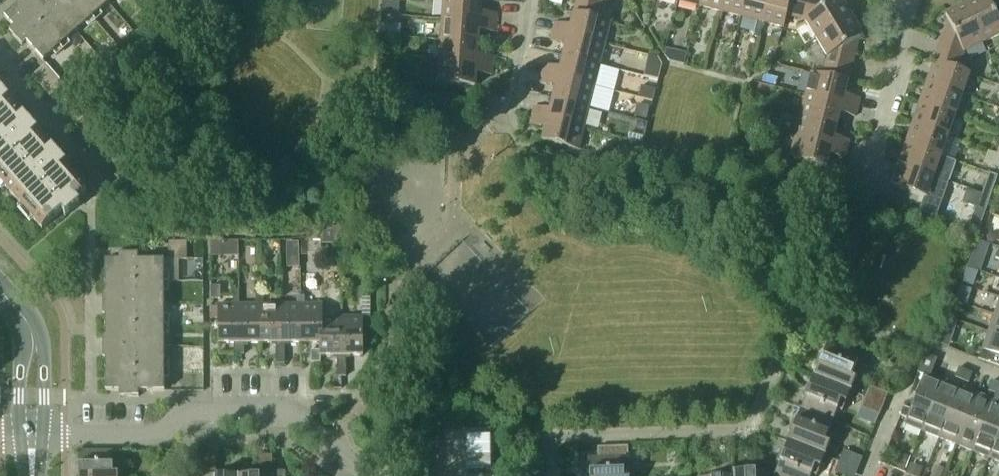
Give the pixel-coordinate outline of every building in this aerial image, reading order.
[(92,18),(77,0),(23,0),(4,17),(13,27),(9,31),(22,45),(26,41),(43,61),(92,18)] [(92,18),(112,0),(77,0),(92,18)] [(495,22),(496,12),(480,11),(481,0),(443,0),(442,18),(495,22)] [(720,11),(722,0),(700,0),(699,6),(720,11)] [(745,0),(722,0),(720,11),(741,16),(745,0)] [(762,21),(767,0),(745,0),(741,16),(762,21)] [(787,15),(790,0),(767,0),(762,21),(784,27),(787,15)] [(787,15),(798,18),(803,0),(790,0),(787,15)] [(816,38),(851,17),(841,0),(836,0),(828,5),(825,0),(803,0),(798,18),(804,19),(816,38)] [(966,5),(984,43),(998,35),(998,5),(998,4),(992,8),(988,0),(976,0),(966,5)] [(399,2),(383,1),(382,14),(399,15),(399,2)] [(577,1),(574,13),(598,20),(601,7),(577,1)] [(984,43),(966,5),(945,15),(951,27),(945,30),(938,50),(962,58),(964,52),(984,43)] [(553,31),(605,44),(610,22),(598,20),(574,13),(571,26),(555,22),(553,31)] [(863,37),(851,17),(816,38),(827,58),(829,51),(853,57),(855,49),(852,43),(863,37)] [(441,40),(478,43),(479,31),(495,32),(495,22),(442,18),(441,40)] [(401,24),(382,23),(381,35),(400,37),(401,24)] [(563,56),(599,65),(605,44),(553,31),(551,41),(566,45),(563,56)] [(439,62),(492,65),(493,56),(477,55),(478,43),(441,40),(439,62)] [(926,83),(962,95),(969,74),(958,70),(962,58),(938,50),(934,62),(926,83)] [(827,58),(826,63),(850,69),(853,57),(829,51),(827,58)] [(686,65),(688,54),(680,52),(677,63),(686,65)] [(545,64),(542,74),(594,86),(599,65),(563,56),(560,68),(545,64)] [(663,76),(667,61),(653,57),(649,72),(663,76)] [(492,65),(439,62),(438,84),(475,87),(476,74),(492,75),(492,65)] [(850,69),(826,63),(823,75),(847,82),(850,69)] [(64,84),(46,64),(32,76),(50,96),(64,84)] [(844,94),(847,82),(823,75),(811,72),(806,94),(857,107),(860,98),(844,94)] [(556,86),(553,98),(589,107),(594,86),(542,74),(540,83),(556,86)] [(765,84),(776,87),(778,77),(768,75),(765,84)] [(919,103),(955,115),(962,95),(926,83),(919,103)] [(653,100),(656,89),(642,86),(639,96),(653,100)] [(9,98),(0,88),(0,111),(10,103),(8,100),(9,98)] [(855,116),(857,107),(806,94),(800,115),(837,124),(840,112),(855,116)] [(534,106),(532,115),(584,128),(589,107),(553,98),(550,110),(534,106)] [(10,103),(0,111),(0,181),(4,185),(48,146),(36,132),(38,131),(24,115),(22,117),(10,103)] [(912,123),(948,136),(955,115),(919,103),(912,123)] [(638,104),(635,116),(647,119),(650,107),(638,104)] [(578,150),(584,128),(532,115),(530,124),(545,128),(542,141),(578,150)] [(800,115),(795,136),(847,149),(849,140),(834,136),(837,124),(800,115)] [(905,144),(941,156),(948,136),(912,123),(905,144)] [(642,142),(643,137),(630,133),(629,138),(642,142)] [(845,158),(847,149),(795,136),(790,156),(784,155),(781,169),(823,180),(829,154),(845,158)] [(630,140),(624,167),(636,170),(643,143),(630,140)] [(941,156),(905,144),(898,164),(933,177),(941,156)] [(51,149),(48,146),(4,185),(42,229),(62,212),(66,216),(80,203),(77,199),(87,190),(65,165),(66,163),(53,148),(51,149)] [(933,177),(898,164),(891,185),(926,198),(933,177)] [(990,196),(995,182),(987,179),(982,193),(990,196)] [(970,189),(965,204),(977,208),(982,193),(970,189)] [(990,196),(982,193),(977,208),(985,210),(990,196)] [(976,207),(969,228),(978,231),(985,210),(977,208),(976,207)] [(344,225),(328,226),(329,239),(345,238),(344,225)] [(986,230),(982,240),(990,243),(994,233),(986,230)] [(326,249),(325,234),(310,235),(310,250),(326,249)] [(985,258),(990,244),(976,240),(972,253),(985,258)] [(169,259),(187,259),(187,241),(169,241),(169,259)] [(211,241),(211,256),(223,256),(223,241),(211,241)] [(165,325),(164,259),(138,259),(138,254),(119,254),(119,259),(105,259),(106,325),(165,325)] [(220,286),(211,286),(211,299),(220,298),(220,286)] [(300,304),(305,304),(305,295),(297,295),(297,304),(300,304)] [(239,343),(239,304),(218,304),(218,306),(218,318),(218,343),(234,343),(239,343)] [(260,304),(239,304),(239,343),(234,343),(234,354),(244,354),(244,343),(260,343),(260,304)] [(280,342),(280,304),(260,304),(260,343),(276,343),(276,363),(284,363),(284,342),(280,342)] [(297,304),(280,304),(280,342),(284,342),(301,342),(300,304),(297,304)] [(301,342),(320,342),(321,342),(321,317),(322,317),(322,304),(305,304),(300,304),(301,342)] [(341,355),(341,317),(341,304),(322,304),(322,317),(321,317),(321,342),(320,342),(320,350),(311,350),(311,362),(320,362),(320,355),(337,355),(337,366),(337,376),(342,376),(346,376),(346,355),(341,355)] [(994,314),(988,331),(998,335),(998,316),(994,314)] [(341,355),(346,355),(363,355),(363,317),(341,317),(341,355)] [(946,317),(942,329),(954,333),(958,321),(946,317)] [(120,397),(139,397),(139,391),(165,391),(165,325),(106,325),(106,391),(120,391),(120,397)] [(988,331),(981,349),(978,357),(998,365),(998,335),(988,331)] [(820,361),(813,376),(850,391),(858,370),(853,368),(858,356),(827,343),(822,356),(819,355),(817,360),(820,361)] [(926,354),(925,354),(918,372),(924,375),(925,372),(930,374),(937,359),(926,354)] [(961,381),(965,370),(958,368),(954,378),(961,381)] [(972,373),(965,370),(961,381),(968,384),(972,373)] [(904,425),(922,432),(943,379),(930,374),(925,372),(924,375),(904,425)] [(801,409),(832,421),(837,409),(842,411),(850,391),(813,376),(807,392),(805,391),(803,396),(805,397),(801,409)] [(922,432),(938,438),(959,386),(943,379),(922,432)] [(994,394),(998,384),(992,381),(988,391),(994,394)] [(875,384),(868,406),(885,411),(892,390),(875,384)] [(938,438),(955,445),(976,392),(959,386),(938,438)] [(976,392),(955,445),(972,452),(993,399),(976,392)] [(989,458),(998,432),(998,401),(993,399),(972,452),(989,458)] [(794,426),(788,441),(824,456),(824,455),(829,457),(833,447),(828,445),(832,435),(828,433),(832,421),(801,409),(796,420),(794,419),(792,425),(794,426)] [(878,415),(869,412),(866,421),(875,424),(878,415)] [(998,462),(998,432),(989,458),(998,462)] [(788,441),(782,456),(779,455),(777,461),(779,461),(775,474),(780,475),(810,475),(811,474),(816,475),(824,456),(788,441)] [(840,470),(858,475),(859,475),(867,454),(849,447),(840,470)] [(118,465),(113,465),(113,452),(79,452),(79,475),(118,475),(118,465)] [(905,469),(910,457),(899,453),(895,464),(905,469)] [(273,472),(272,472),(272,455),(258,456),(258,473),(254,473),(254,475),(237,475),(273,475),(273,472)] [(202,456),(202,475),(237,475),(221,475),(221,473),(216,473),(216,456),(202,456)] [(629,470),(623,470),(623,457),(589,458),(589,471),(587,471),(587,475),(629,475),(629,470)] [(922,468),(910,463),(906,474),(912,475),(919,475),(922,468)] [(931,475),(942,475),(944,469),(935,465),(931,475)]
